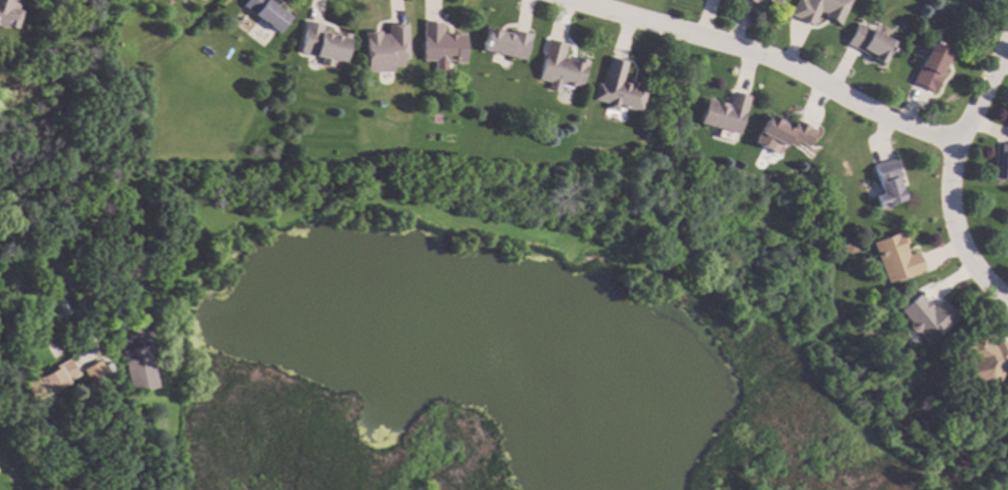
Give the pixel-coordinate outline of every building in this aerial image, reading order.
[(1,28),(0,28),(0,0),(14,0),(13,3),(17,4),(15,11),(18,12),(12,30),(1,26),(1,28)] [(240,6),(245,0),(265,0),(287,17),(275,33),(240,6)] [(789,15),(796,0),(850,0),(838,25),(827,20),(827,19),(822,16),(823,14),(818,11),(811,26),(809,25),(796,19),(797,19),(790,15),(789,15)] [(303,21),(319,24),(321,25),(319,33),(335,37),(336,32),(347,34),(341,62),(330,60),(329,67),(317,65),(319,57),(296,53),(303,21)] [(431,23),(437,23),(439,23),(438,34),(463,35),(462,63),(452,62),(452,61),(444,61),(444,64),(432,64),(432,61),(420,61),(420,36),(420,21),(421,21),(431,21),(431,23)] [(869,31),(870,29),(892,42),(880,65),(870,59),(870,58),(857,51),(847,45),(844,44),(856,23),(869,31)] [(406,59),(400,59),(400,66),(390,67),(390,72),(364,73),(363,39),(362,39),(361,32),(378,31),(378,34),(385,34),(385,25),(388,25),(401,24),(405,24),(406,59)] [(497,32),(497,33),(509,36),(511,30),(512,31),(525,34),(528,34),(522,60),(479,50),(484,29),(497,32)] [(546,39),(563,44),(564,44),(560,58),(571,61),(573,56),(586,60),(584,68),(583,68),(578,87),(570,85),(569,88),(558,85),(556,92),(545,89),(547,82),(535,79),(542,58),(540,58),(545,39),(546,39)] [(952,52),(940,75),(941,75),(932,94),(931,93),(911,83),(910,83),(924,54),(922,53),(928,40),(952,52)] [(608,57),(624,62),(625,62),(619,82),(625,83),(626,80),(635,83),(634,87),(644,89),(638,113),(628,110),(616,107),(614,111),(603,108),(604,103),(591,99),(595,83),(599,84),(607,57),(608,57)] [(731,92),(746,96),(747,97),(736,135),(697,124),(704,99),(725,105),(729,91),(731,92)] [(778,122),(777,123),(789,129),(794,120),(795,121),(813,130),(814,131),(806,146),(805,147),(795,142),(795,143),(794,145),(792,148),(784,143),(782,146),(773,141),(768,150),(752,142),(758,132),(766,116),(778,122)] [(1001,144),(1007,144),(1007,179),(1001,179),(998,179),(1000,144),(1001,144)] [(898,176),(895,177),(902,200),(876,208),(873,196),(880,194),(872,165),(892,159),(898,176)] [(906,244),(903,245),(906,255),(916,252),(917,255),(922,269),(922,270),(885,283),(871,242),(902,232),(906,244)] [(918,295),(923,302),(925,301),(930,307),(929,309),(929,310),(941,300),(957,319),(926,344),(917,333),(911,332),(908,328),(908,322),(898,310),(917,294),(918,295)] [(1000,340),(1007,344),(1007,366),(1006,365),(996,384),(992,391),(964,375),(973,359),(961,352),(968,341),(970,342),(976,332),(991,341),(989,344),(993,346),(997,340),(998,338),(1000,340)] [(158,387),(130,393),(121,351),(124,350),(145,345),(149,345),(158,387)] [(69,361),(76,373),(77,375),(66,381),(67,383),(32,403),(22,385),(38,375),(39,377),(55,368),(54,366),(68,358),(69,361)] [(106,374),(89,384),(82,370),(81,370),(94,362),(98,360),(106,374)] [(111,370),(106,373),(102,365),(107,362),(111,370)] [(89,408),(82,410),(79,400),(86,398),(89,408)]
